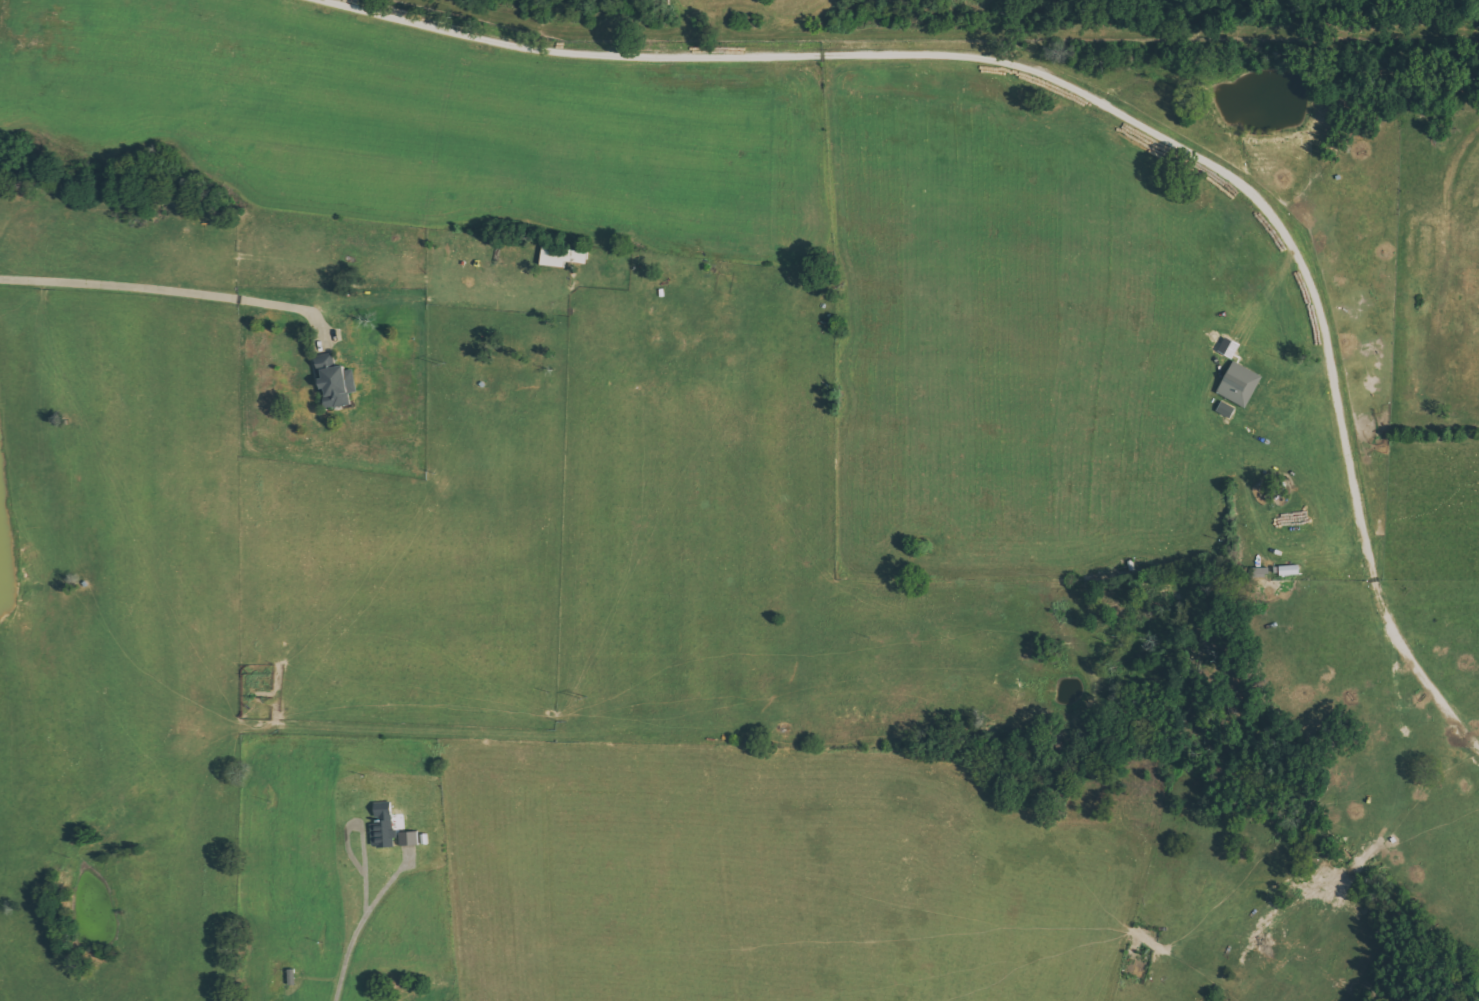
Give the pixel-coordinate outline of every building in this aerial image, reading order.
[(350,404),(349,393),(356,392),(352,367),(335,369),(333,356),(315,358),(322,408),(350,404)] [(1216,394),(1246,408),(1261,375),(1231,361),(1216,394)] [(394,846),(392,803),(372,804),(373,847),(394,846)] [(398,832),(399,845),(418,845),(418,831),(398,832)]
